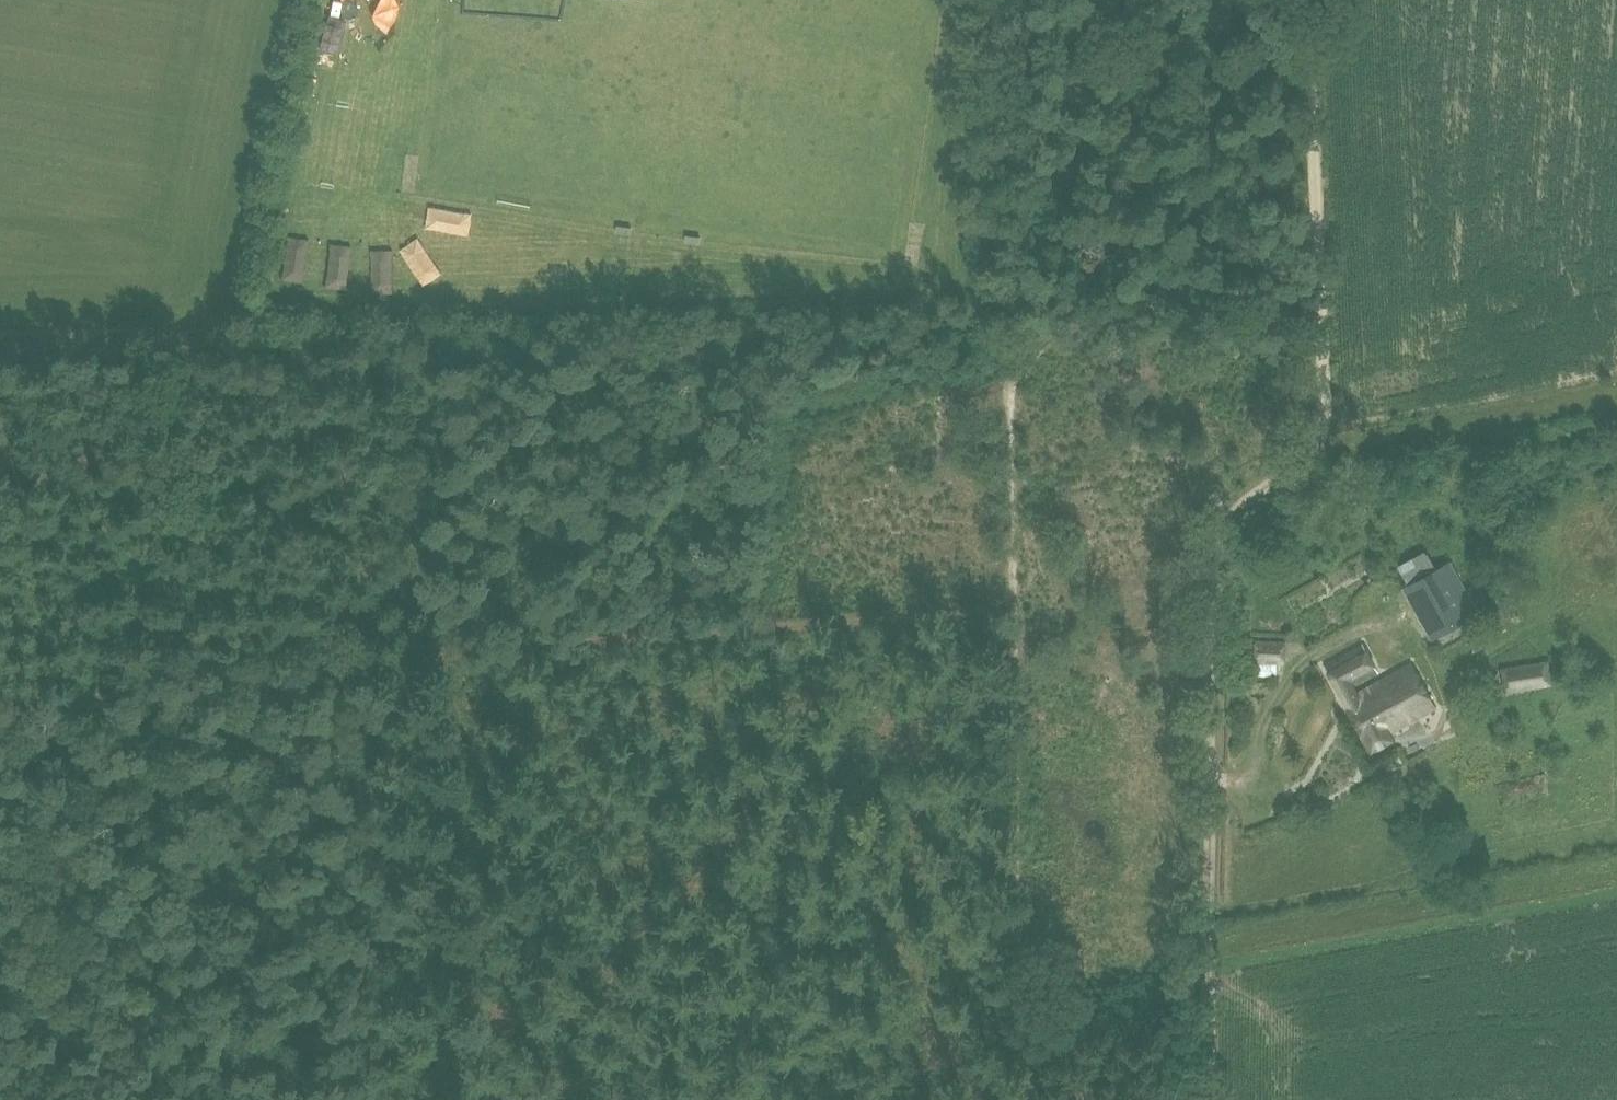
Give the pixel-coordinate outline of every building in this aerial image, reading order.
[(1474,611),(1462,590),(1423,612),(1435,633),(1474,611)] [(1256,660),(1283,661),(1283,643),(1257,642),(1256,660)] [(1389,731),(1421,713),(1436,705),(1412,661),(1362,689),(1358,681),(1379,670),(1363,642),(1325,663),(1372,748),(1393,737),(1389,731)] [(1547,658),(1501,669),(1506,692),(1552,683),(1547,658)] [(287,803),(285,821),(297,822),(299,804),(287,803)]
